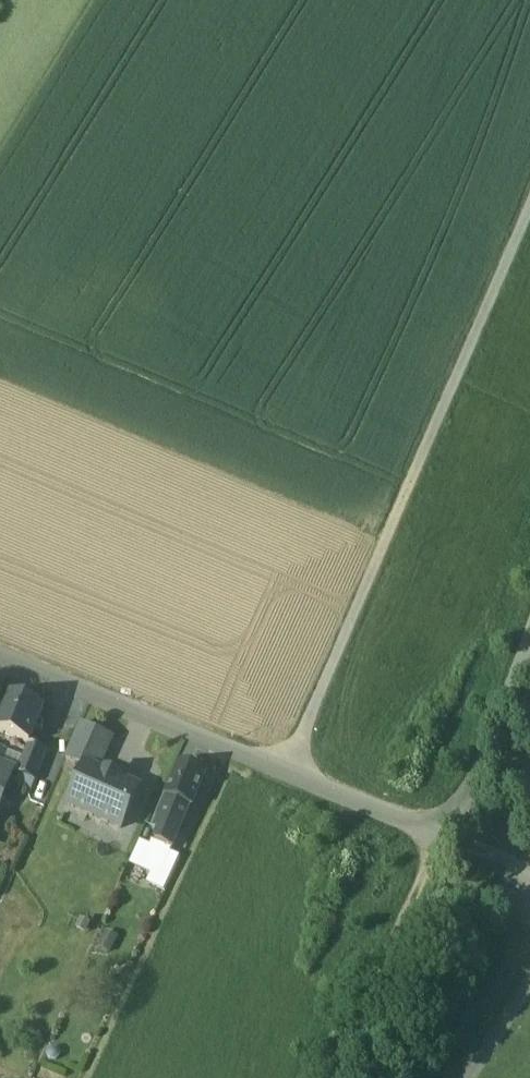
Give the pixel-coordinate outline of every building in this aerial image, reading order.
[(11,698),(0,725),(0,734),(12,739),(30,747),(30,746),(35,733),(41,736),(44,727),(38,725),(44,712),(11,698)] [(114,742),(82,727),(67,760),(87,768),(99,774),(114,742)] [(0,734),(0,767),(12,739),(0,734)] [(30,747),(12,739),(0,767),(13,772),(19,775),(22,766),(26,768),(34,747),(30,746),(30,747)] [(46,752),(34,747),(26,768),(22,766),(19,775),(18,776),(19,776),(34,782),(46,752)] [(13,772),(0,767),(0,804),(13,772)] [(205,777),(179,767),(166,799),(190,809),(192,810),(205,777)] [(99,774),(87,768),(69,809),(122,832),(140,792),(99,774)] [(34,782),(19,776),(16,784),(31,790),(34,782)] [(190,809),(166,799),(152,832),(158,834),(154,843),(173,850),(190,809)] [(179,859),(152,848),(144,870),(156,876),(158,872),(171,877),(179,859)] [(470,869),(463,866),(460,874),(466,877),(470,869)]
